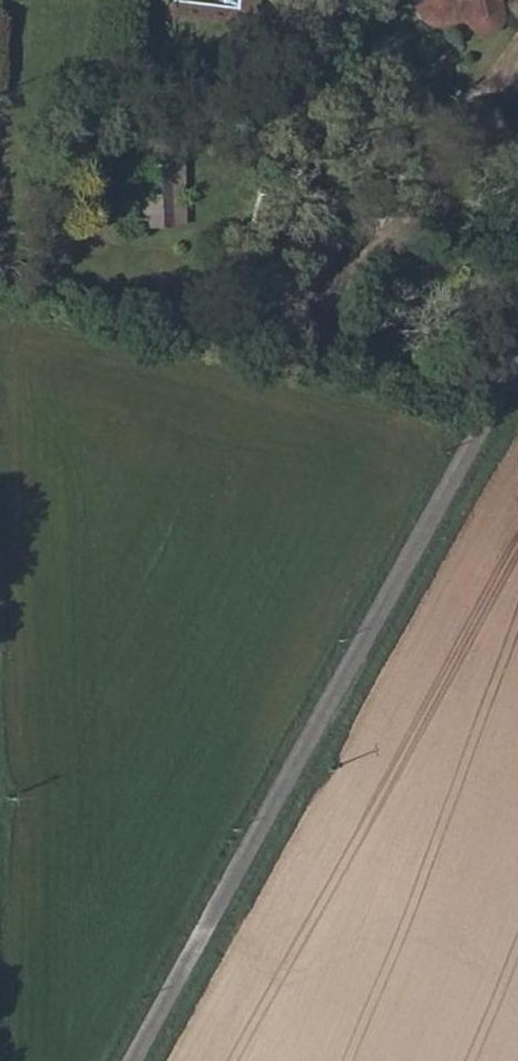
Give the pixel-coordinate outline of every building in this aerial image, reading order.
[(397,4),(412,52),(517,18),(517,0),(410,0),(397,4)] [(134,182),(137,212),(157,210),(159,240),(192,238),(191,220),(180,221),(176,178),(134,182)] [(157,210),(137,212),(139,242),(159,240),(157,210)]
